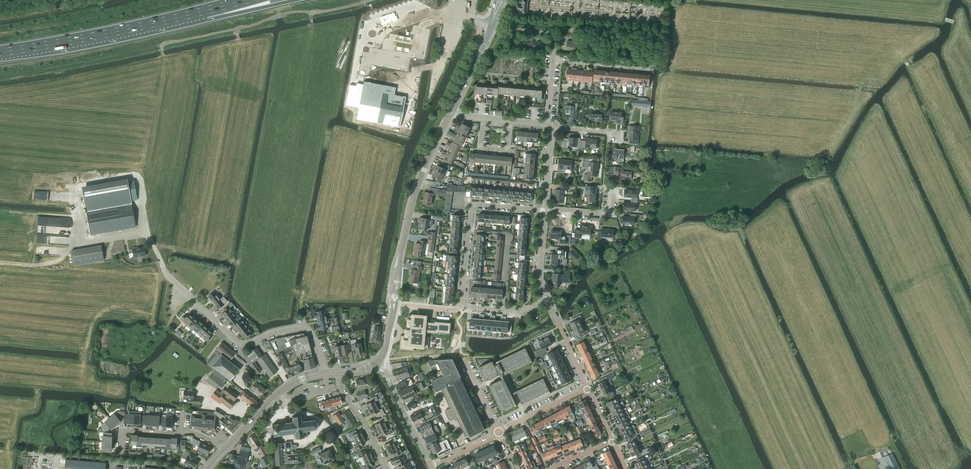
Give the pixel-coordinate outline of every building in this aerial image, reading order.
[(529,0),(523,0),(522,6),(517,6),(517,7),(517,10),(522,10),(522,13),(521,14),(527,15),(527,14),(529,0)] [(395,34),(392,50),(408,53),(411,37),(395,34)] [(573,81),(574,68),(571,68),(571,70),(567,70),(567,73),(566,73),(566,76),(567,76),(566,80),(573,81)] [(349,88),(345,108),(358,111),(356,122),(399,131),(404,100),(393,98),(395,90),(363,84),(362,87),(356,86),(355,89),(349,88)] [(566,105),(565,116),(569,117),(572,117),(572,119),(576,120),(577,113),(577,106),(578,105),(578,104),(577,103),(576,103),(575,103),(574,104),(574,105),(574,106),(566,105)] [(602,122),(603,114),(591,112),(591,110),(586,110),(586,117),(591,118),(590,121),(602,122)] [(623,124),(624,113),(610,112),(610,120),(618,121),(618,123),(623,124)] [(458,124),(456,126),(468,132),(471,127),(463,124),(461,126),(458,124)] [(466,137),(468,132),(456,126),(455,129),(459,131),(458,133),(466,137)] [(629,139),(630,139),(629,143),(638,143),(638,140),(639,127),(630,126),(629,139)] [(541,145),(541,137),(539,137),(539,134),(537,133),(537,132),(534,132),(533,142),(532,144),(534,145),(534,142),(538,142),(538,144),(541,145)] [(466,137),(458,133),(457,135),(453,133),(452,136),(464,141),(466,137)] [(462,146),(464,141),(452,136),(451,138),(455,140),(454,142),(461,145),(460,145),(462,146)] [(580,150),(581,140),(577,140),(578,138),(569,137),(569,139),(570,139),(569,142),(563,141),(563,148),(568,148),(568,146),(577,147),(577,149),(580,149),(580,150)] [(597,148),(597,139),(586,138),(586,141),(581,140),(580,150),(585,150),(585,148),(597,148)] [(461,145),(454,142),(453,141),(451,144),(447,142),(446,144),(458,150),(460,145),(461,145)] [(456,155),(458,150),(446,144),(445,147),(449,149),(448,151),(456,155)] [(624,161),(625,149),(613,149),(613,154),(609,153),(609,158),(608,163),(612,163),(612,158),(619,158),(618,161),(624,161)] [(456,155),(448,151),(447,153),(443,151),(442,154),(454,160),(456,155)] [(451,164),(454,160),(442,154),(441,156),(445,158),(443,161),(451,164)] [(598,171),(599,163),(589,162),(589,159),(583,159),(582,168),(588,168),(588,175),(584,175),(584,181),(586,181),(588,181),(588,182),(589,182),(589,181),(591,181),(592,175),(596,176),(596,171),(598,171)] [(572,169),(573,161),(560,160),(560,167),(558,167),(558,172),(564,173),(565,169),(572,169)] [(437,165),(434,170),(446,176),(450,168),(444,165),(442,168),(437,165)] [(609,166),(608,172),(614,172),(614,181),(622,182),(622,179),(631,180),(632,172),(623,171),(623,167),(609,166)] [(434,170),(432,176),(437,178),(436,181),(442,184),(444,181),(446,176),(434,170)] [(83,190),(90,234),(135,226),(131,201),(137,200),(133,181),(83,190)] [(567,190),(568,185),(560,184),(560,190),(556,189),(555,202),(564,203),(565,190),(567,190)] [(477,195),(477,188),(472,187),(472,185),(467,185),(467,192),(471,192),(470,195),(477,195)] [(584,197),(588,198),(587,202),(596,202),(597,190),(593,190),(593,186),(586,186),(585,186),(584,197)] [(426,192),(423,204),(431,205),(434,194),(446,197),(446,194),(447,191),(445,191),(446,189),(443,189),(443,190),(430,187),(428,193),(426,192)] [(632,197),(632,200),(637,201),(638,197),(637,197),(637,190),(625,189),(625,197),(632,197)] [(536,198),(537,191),(532,190),(532,192),(527,192),(526,200),(533,200),(533,197),(536,198)] [(637,204),(637,201),(632,200),(631,203),(624,203),(624,210),(635,211),(636,204),(637,204)] [(528,224),(529,218),(526,218),(526,215),(521,214),(520,224),(528,224)] [(636,218),(637,214),(630,214),(630,217),(623,216),(622,224),(634,225),(635,217),(636,218)] [(419,227),(419,229),(423,230),(427,230),(429,219),(421,218),(419,227)] [(576,229),(575,238),(580,239),(581,234),(582,235),(582,239),(590,239),(590,235),(591,235),(592,226),(581,225),(581,230),(576,229)] [(614,238),(614,230),(602,228),(602,231),(599,231),(598,240),(602,240),(602,237),(614,238)] [(552,230),(551,239),(561,240),(561,244),(570,245),(571,236),(562,236),(562,231),(552,230)] [(426,245),(427,242),(420,241),(419,244),(416,243),(414,256),(422,257),(425,245),(426,245)] [(73,266),(104,260),(101,245),(71,251),(73,266)] [(145,256),(144,247),(137,248),(137,247),(132,248),(132,249),(129,250),(129,253),(133,252),(134,258),(145,256)] [(566,250),(565,250),(558,250),(557,249),(557,255),(552,254),(551,264),(564,266),(566,250)] [(412,269),(409,282),(412,282),(412,283),(413,283),(413,282),(418,283),(420,271),(421,271),(422,267),(416,265),(413,265),(412,269)] [(570,283),(571,271),(564,271),(564,275),(560,274),(553,273),(552,286),(559,287),(560,282),(570,283)] [(220,299),(213,291),(208,296),(215,305),(217,303),(220,306),(227,301),(223,296),(220,299)] [(453,300),(454,293),(446,293),(445,303),(452,303),(452,299),(453,300)] [(232,313),(233,312),(230,308),(233,305),(231,302),(227,305),(228,306),(223,310),(224,312),(222,314),(225,318),(232,313)] [(326,319),(325,311),(316,312),(316,313),(313,313),(314,318),(316,317),(317,321),(326,320),(326,319)] [(185,314),(180,319),(183,322),(184,321),(187,324),(188,324),(194,318),(189,313),(187,316),(185,314)] [(235,317),(232,313),(225,318),(227,321),(224,323),(225,325),(235,317)] [(401,335),(399,350),(414,351),(414,347),(428,348),(429,337),(425,337),(426,332),(438,334),(438,333),(450,334),(451,323),(435,321),(435,320),(431,320),(431,322),(427,322),(427,316),(409,314),(408,325),(407,325),(406,335),(405,335),(404,336),(401,335)] [(236,318),(238,316),(238,315),(235,317),(225,325),(227,326),(230,324),(232,327),(234,325),(239,321),(238,321),(236,318)] [(573,330),(582,325),(579,319),(582,318),(581,315),(572,319),(574,322),(570,323),(573,330)] [(187,324),(186,326),(190,330),(198,322),(194,318),(188,324),(187,324)] [(467,321),(466,328),(475,329),(476,319),(471,318),(470,322),(467,321)] [(234,332),(244,324),(240,319),(238,321),(239,321),(234,325),(236,328),(233,330),(234,332)] [(319,330),(328,328),(327,323),(329,322),(328,319),(326,319),(326,320),(317,321),(318,325),(315,325),(316,330),(319,329),(319,330)] [(198,322),(190,330),(191,331),(192,330),(196,333),(203,325),(199,320),(198,322)] [(379,326),(380,321),(374,320),(373,324),(372,324),(372,329),(374,329),(373,334),(372,339),(372,342),(375,343),(376,340),(379,340),(380,336),(379,336),(380,329),(381,327),(378,327),(379,326)] [(503,321),(502,332),(511,333),(512,326),(508,325),(509,322),(503,321)] [(247,328),(244,324),(234,332),(235,333),(238,331),(240,334),(247,328)] [(203,325),(196,333),(200,337),(208,329),(203,325)] [(585,331),(582,325),(573,330),(576,336),(579,334),(581,337),(589,333),(588,330),(585,331)] [(248,337),(253,333),(248,327),(247,328),(240,334),(244,338),(246,336),(248,337)] [(208,329),(200,337),(205,341),(205,340),(207,342),(212,337),(210,335),(212,333),(208,329)] [(305,335),(302,333),(302,334),(301,334),(293,335),(292,335),(292,336),(285,337),(284,337),(276,339),(276,338),(276,339),(275,339),(268,342),(268,343),(270,346),(275,353),(274,353),(275,354),(277,357),(278,356),(284,369),(287,367),(288,370),(289,369),(292,376),(303,371),(302,370),(305,368),(303,360),(308,359),(308,357),(312,355),(311,352),(311,351),(307,336),(305,336),(305,335)] [(547,351),(547,350),(546,348),(552,345),(548,337),(539,341),(542,348),(538,350),(534,352),(537,357),(547,351)] [(356,344),(355,340),(350,340),(352,350),(355,350),(356,354),(362,353),(360,343),(356,344)] [(342,356),(348,354),(347,350),(350,350),(349,341),(344,342),(344,345),(340,345),(342,356)] [(584,341),(578,344),(580,350),(587,347),(588,347),(587,344),(586,345),(584,341)] [(247,363),(235,354),(236,353),(222,342),(207,361),(206,362),(208,363),(212,366),(230,381),(239,368),(230,361),(233,357),(245,366),(247,363)] [(336,346),(336,343),(331,344),(332,353),(335,352),(336,357),(342,356),(340,345),(336,346)] [(587,347),(580,350),(583,356),(590,353),(587,347)] [(262,356),(256,348),(243,357),(256,374),(261,371),(254,362),(257,360),(269,377),(277,372),(265,354),(262,356)] [(549,360),(551,359),(560,355),(557,349),(554,351),(554,350),(551,351),(551,352),(547,354),(549,360)] [(478,367),(485,382),(499,375),(503,373),(504,373),(510,370),(511,372),(512,372),(512,370),(524,364),(525,366),(526,365),(525,363),(531,360),(526,350),(499,363),(495,366),(493,361),(478,367)] [(590,353),(583,356),(586,361),(592,358),(590,353)] [(551,359),(554,366),(563,361),(560,355),(551,359)] [(313,357),(308,359),(303,360),(305,368),(306,370),(315,367),(313,357)] [(444,376),(443,376),(446,383),(460,377),(461,376),(453,358),(428,360),(431,367),(438,363),(444,376)] [(592,358),(586,361),(588,367),(595,364),(592,358)] [(566,368),(563,361),(554,366),(557,372),(566,368)] [(595,364),(588,367),(591,372),(597,369),(595,364)] [(249,376),(253,371),(247,366),(243,372),(249,376)] [(396,381),(410,376),(407,367),(393,372),(396,381)] [(566,368),(557,372),(560,379),(569,374),(566,368)] [(226,379),(214,369),(211,373),(205,380),(215,387),(216,386),(221,390),(225,384),(223,383),(226,379)] [(597,369),(591,372),(594,378),(600,375),(597,369)] [(569,374),(560,379),(562,384),(563,384),(563,385),(566,383),(566,382),(571,380),(569,374)] [(446,383),(443,376),(442,377),(441,377),(436,379),(432,381),(432,382),(432,383),(432,384),(432,385),(432,386),(433,387),(433,388),(434,389),(435,390),(436,391),(437,392),(441,390),(450,408),(445,410),(445,411),(445,412),(446,413),(446,414),(446,415),(447,416),(447,417),(448,418),(449,419),(449,420),(450,421),(457,418),(466,437),(470,435),(471,437),(485,430),(461,378),(460,377),(446,383)] [(600,383),(598,384),(601,390),(609,386),(610,386),(606,377),(598,380),(600,383)] [(400,390),(413,384),(411,378),(397,384),(398,385),(397,386),(398,387),(399,387),(400,390)] [(489,385),(502,413),(517,406),(504,378),(502,379),(489,385)] [(370,388),(368,379),(363,380),(363,379),(356,380),(357,390),(359,389),(360,392),(356,394),(359,399),(366,396),(364,390),(363,389),(370,388)] [(517,393),(522,404),(528,401),(529,403),(531,403),(530,401),(542,395),(543,397),(544,396),(543,394),(550,391),(544,380),(517,393)] [(258,385),(256,383),(250,388),(254,392),(255,391),(260,396),(265,390),(259,384),(258,385)] [(418,393),(415,386),(412,387),(401,392),(404,399),(415,394),(416,394),(418,393)] [(609,386),(601,390),(604,396),(606,395),(607,398),(614,395),(613,392),(612,393),(609,386)] [(238,395),(228,387),(225,391),(223,389),(220,392),(216,389),(210,397),(220,404),(221,403),(230,410),(237,401),(235,400),(238,395)] [(191,391),(192,391),(191,390),(188,390),(187,390),(187,391),(184,391),(183,399),(187,400),(186,404),(200,405),(201,398),(193,398),(194,392),(191,391)] [(252,398),(244,392),(242,390),(239,395),(240,397),(254,408),(259,402),(252,397),(252,398)] [(368,410),(377,406),(375,402),(378,400),(376,396),(369,399),(370,402),(365,404),(368,410)] [(418,403),(423,400),(421,396),(417,399),(414,400),(410,402),(411,403),(407,405),(410,410),(417,407),(416,403),(418,402),(418,403)] [(339,397),(330,399),(333,410),(337,409),(336,405),(341,403),(339,397)] [(619,403),(622,401),(622,399),(618,401),(617,398),(606,403),(607,405),(608,405),(609,407),(619,403)] [(330,399),(321,402),(323,409),(328,407),(329,411),(333,410),(330,399)] [(582,408),(589,405),(586,399),(579,402),(582,408)] [(610,409),(611,411),(621,407),(624,405),(622,401),(619,403),(609,407),(608,407),(609,409),(610,409)] [(436,416),(440,414),(437,407),(435,404),(431,406),(436,416)] [(584,414),(591,411),(589,405),(582,408),(584,414)] [(379,410),(377,406),(368,410),(370,416),(374,414),(376,417),(378,415),(379,417),(384,414),(384,413),(382,409),(379,410)] [(574,416),(570,406),(560,411),(565,420),(568,418),(566,416),(569,415),(570,417),(574,416)] [(622,409),(621,407),(611,411),(610,412),(611,414),(612,413),(613,416),(623,411),(626,410),(626,408),(622,409)] [(411,415),(414,422),(423,417),(422,414),(428,411),(427,408),(411,415)] [(221,418),(224,415),(216,410),(213,413),(220,418),(221,418)] [(353,417),(348,410),(341,415),(338,412),(332,416),(339,425),(345,421),(342,418),(343,417),(346,421),(345,421),(350,428),(356,424),(354,421),(355,421),(352,417),(353,417)] [(625,416),(629,414),(626,410),(623,411),(613,416),(612,416),(613,418),(614,418),(615,420),(625,416)] [(125,414),(125,412),(118,411),(114,414),(109,418),(116,426),(119,424),(119,423),(121,422),(119,420),(121,419),(124,419),(124,414),(125,414)] [(133,425),(134,412),(128,411),(128,415),(125,414),(124,414),(124,419),(124,422),(127,422),(127,424),(130,424),(130,425),(133,425)] [(189,428),(213,430),(214,418),(205,417),(205,415),(207,416),(207,414),(211,415),(211,412),(198,411),(198,414),(201,415),(201,416),(191,415),(189,428)] [(564,420),(565,420),(560,411),(554,414),(559,423),(564,420)] [(587,419),(594,416),(591,411),(584,414),(587,419)] [(143,423),(143,416),(140,416),(140,412),(134,412),(133,425),(137,425),(139,425),(140,423),(143,423)] [(552,426),(559,423),(554,414),(548,418),(552,424),(552,426)] [(616,422),(617,424),(627,420),(631,418),(629,414),(625,416),(615,420),(614,420),(615,422),(616,422)] [(152,427),(153,416),(147,415),(147,416),(143,416),(143,423),(146,424),(146,426),(149,426),(152,427)] [(172,417),(172,415),(166,415),(162,415),(162,417),(162,425),(165,425),(165,427),(168,427),(168,428),(171,428),(172,423),(173,423),(172,419),(172,417)] [(162,425),(162,417),(159,417),(159,416),(153,416),(152,427),(156,427),(156,426),(158,426),(158,425),(162,425)] [(293,422),(272,425),(274,436),(294,434),(295,439),(300,438),(307,437),(306,431),(313,430),(316,429),(318,426),(317,423),(315,421),(312,420),(305,421),(304,417),(301,417),(301,416),(292,417),(293,422)] [(377,430),(386,426),(384,422),(387,420),(385,416),(378,419),(380,422),(375,425),(377,430)] [(590,425),(596,422),(594,416),(587,419),(590,425)] [(234,420),(231,417),(228,421),(230,422),(229,423),(231,425),(232,423),(234,424),(233,425),(237,428),(241,423),(235,418),(234,420)] [(114,428),(116,426),(109,418),(105,422),(105,423),(101,426),(101,429),(98,428),(98,432),(103,433),(103,432),(108,433),(109,429),(110,428),(111,430),(113,428),(114,428)] [(226,423),(221,418),(220,418),(218,421),(222,424),(222,425),(223,426),(224,425),(228,428),(227,429),(233,433),(237,428),(233,425),(234,424),(232,423),(231,425),(229,423),(230,422),(228,421),(226,423)] [(552,424),(548,418),(542,421),(545,427),(551,424),(552,426),(552,424)] [(628,422),(627,420),(617,424),(616,425),(617,427),(618,426),(619,429),(629,424),(633,423),(632,421),(628,422)] [(541,433),(543,431),(542,429),(545,427),(542,421),(536,424),(541,433)] [(425,438),(428,443),(438,439),(435,434),(439,432),(436,425),(432,427),(430,422),(420,427),(423,432),(425,437),(425,438)] [(592,431),(599,428),(596,422),(590,425),(592,431)] [(541,433),(536,424),(530,428),(533,434),(536,432),(538,436),(541,434),(540,433),(541,433)] [(620,431),(621,433),(622,433),(631,429),(635,427),(634,425),(630,427),(629,424),(619,429),(618,429),(619,431),(620,431)] [(388,430),(386,426),(377,430),(380,436),(385,433),(386,436),(393,433),(391,429),(388,430)] [(520,439),(527,436),(523,427),(516,430),(520,439)] [(635,427),(631,429),(622,433),(621,433),(620,433),(621,435),(622,438),(624,437),(625,437),(626,439),(628,438),(633,436),(638,434),(635,427)] [(595,436),(602,433),(599,428),(592,431),(595,436)] [(514,442),(520,439),(516,430),(510,433),(514,442)] [(355,433),(354,431),(347,434),(349,438),(352,437),(354,441),(363,437),(361,431),(355,433)] [(103,432),(103,433),(103,436),(102,442),(113,443),(113,439),(112,439),(113,437),(111,436),(111,433),(108,433),(103,432)] [(261,445),(254,434),(247,438),(251,444),(252,443),(255,448),(255,449),(254,449),(255,451),(256,452),(257,451),(258,450),(259,450),(263,456),(268,453),(264,446),(262,448),(262,447),(262,446),(261,445)] [(386,450),(395,446),(394,442),(397,441),(395,436),(388,440),(389,442),(384,445),(386,450)] [(630,450),(638,446),(636,442),(640,440),(638,436),(629,440),(631,443),(627,445),(630,450)] [(366,442),(363,437),(354,441),(356,445),(353,446),(355,450),(356,452),(361,450),(360,448),(362,447),(361,445),(363,444),(366,442)] [(176,443),(177,438),(173,438),(173,439),(171,439),(171,440),(170,448),(171,448),(174,448),(174,450),(178,450),(179,443),(176,443)] [(203,444),(200,443),(201,442),(193,438),(191,443),(198,446),(197,449),(207,454),(208,452),(209,452),(210,450),(209,449),(210,447),(206,445),(207,445),(203,443),(203,444)] [(436,453),(438,456),(452,450),(447,439),(437,444),(440,451),(436,452),(436,453)] [(581,439),(575,441),(577,448),(584,445),(581,439)] [(575,441),(568,444),(571,450),(577,448),(575,441)] [(113,446),(113,443),(102,442),(102,448),(102,452),(110,452),(110,449),(112,449),(112,446),(113,446)] [(274,444),(275,466),(283,465),(283,463),(285,462),(285,463),(300,462),(299,451),(295,451),(295,449),(296,449),(296,448),(296,447),(296,446),(296,445),(295,445),(294,445),(291,445),(291,442),(285,442),(285,445),(282,445),(281,443),(274,444)] [(434,454),(435,453),(436,453),(436,452),(440,451),(437,444),(436,442),(430,445),(434,454)] [(519,453),(525,450),(522,444),(516,446),(519,453)] [(568,444),(562,446),(564,452),(571,450),(568,444)] [(398,445),(395,446),(386,450),(389,456),(394,453),(395,456),(402,453),(400,449),(399,449),(398,445)] [(494,445),(489,447),(493,456),(497,454),(498,455),(500,454),(496,446),(497,448),(495,448),(494,445)] [(643,450),(640,445),(638,446),(630,450),(632,456),(636,455),(638,458),(651,452),(650,449),(649,449),(649,448),(648,448),(647,448),(646,448),(643,450)] [(226,462),(232,463),(233,462),(240,464),(239,468),(242,468),(243,468),(244,468),(244,465),(250,448),(241,446),(238,456),(235,455),(229,453),(228,458),(227,458),(226,462)] [(551,446),(547,448),(549,451),(551,458),(558,455),(555,449),(552,450),(551,446)] [(562,446),(555,449),(558,455),(564,452),(562,446)] [(489,447),(484,450),(488,458),(493,456),(489,447)] [(545,453),(542,454),(545,460),(551,458),(549,451),(547,448),(547,447),(544,448),(545,453)] [(323,465),(334,459),(329,449),(318,455),(323,465)] [(362,457),(364,461),(372,457),(370,451),(367,452),(365,453),(364,451),(362,452),(361,450),(356,452),(357,454),(359,458),(362,457)] [(484,450),(480,452),(483,460),(488,458),(484,450)] [(522,459),(528,456),(525,450),(519,453),(522,459)] [(606,459),(612,456),(609,450),(603,453),(606,459)] [(194,468),(197,463),(198,461),(195,459),(196,456),(185,451),(182,458),(186,459),(184,463),(187,464),(187,465),(187,466),(188,467),(189,467),(190,467),(191,467),(191,466),(194,468)] [(475,456),(474,456),(478,464),(480,463),(479,462),(483,460),(480,452),(475,454),(476,457),(475,458),(475,456)] [(883,458),(889,468),(900,468),(893,453),(883,458)] [(263,467),(270,463),(268,459),(269,458),(267,455),(260,460),(262,462),(261,463),(263,467)] [(404,456),(390,462),(392,465),(395,464),(396,468),(407,463),(404,456)] [(525,465),(531,462),(528,456),(522,459),(525,465)] [(608,464),(615,461),(612,456),(606,459),(608,464)] [(637,463),(635,464),(636,465),(637,465),(638,468),(647,463),(649,462),(649,463),(651,462),(650,460),(647,461),(645,459),(646,458),(645,456),(638,459),(639,461),(637,463)] [(372,468),(370,465),(375,462),(372,457),(364,461),(365,465),(362,466),(364,468),(369,468),(372,468)] [(476,464),(473,458),(468,461),(466,458),(460,461),(463,468),(470,465),(470,466),(476,464)] [(106,463),(65,460),(64,468),(105,468),(106,463)] [(585,463),(588,468),(599,468),(597,465),(595,466),(593,463),(592,463),(592,462),(590,460),(585,463)] [(463,468),(460,461),(454,464),(455,467),(452,468),(453,468),(461,468),(463,468)] [(507,468),(504,461),(498,464),(500,468),(504,468),(507,468)]
